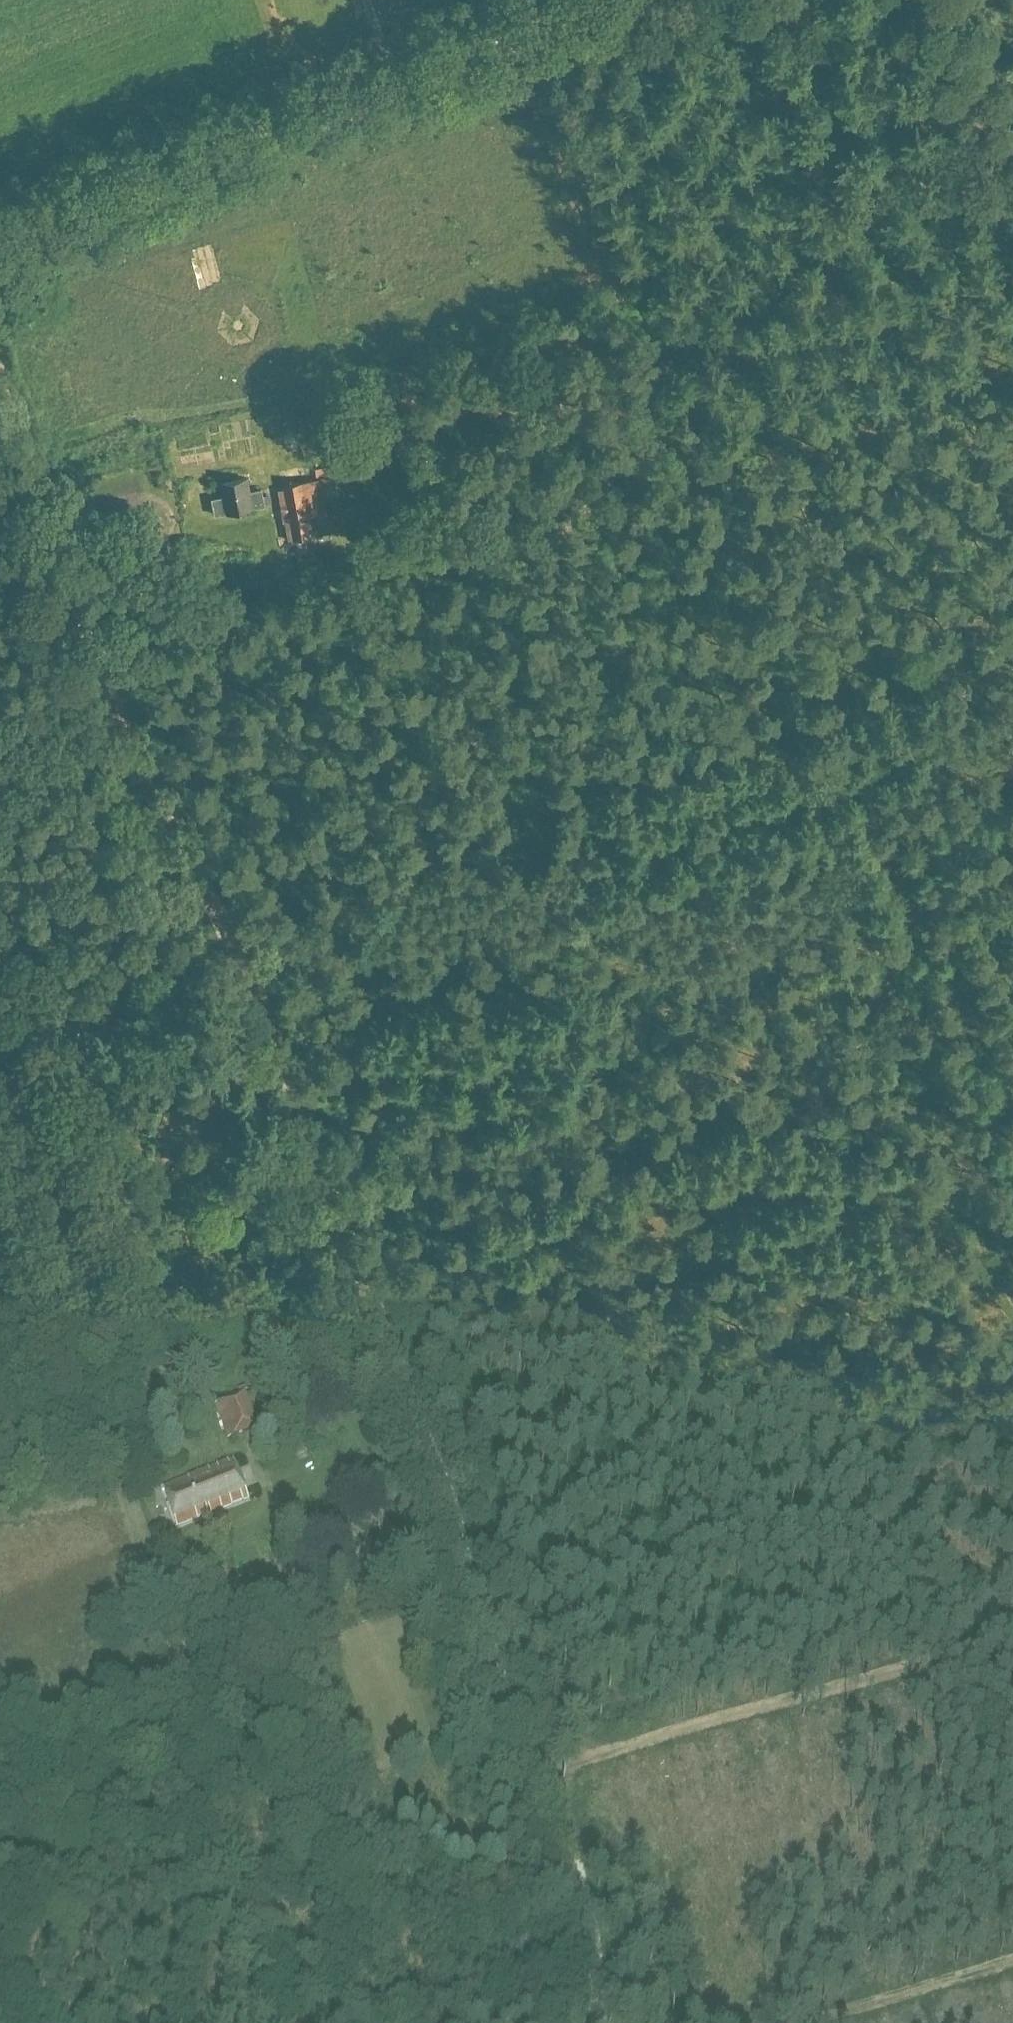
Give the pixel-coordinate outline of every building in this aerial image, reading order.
[(251,492),(248,477),(223,483),(225,497),(213,499),(216,513),(265,504),(262,490),(251,492)] [(332,531),(322,477),(284,484),(285,487),(278,488),(284,520),(285,520),(289,539),(332,531)] [(243,1395),(215,1405),(228,1439),(255,1429),(243,1395)] [(163,1488),(179,1526),(248,1498),(232,1460),(163,1488)]
